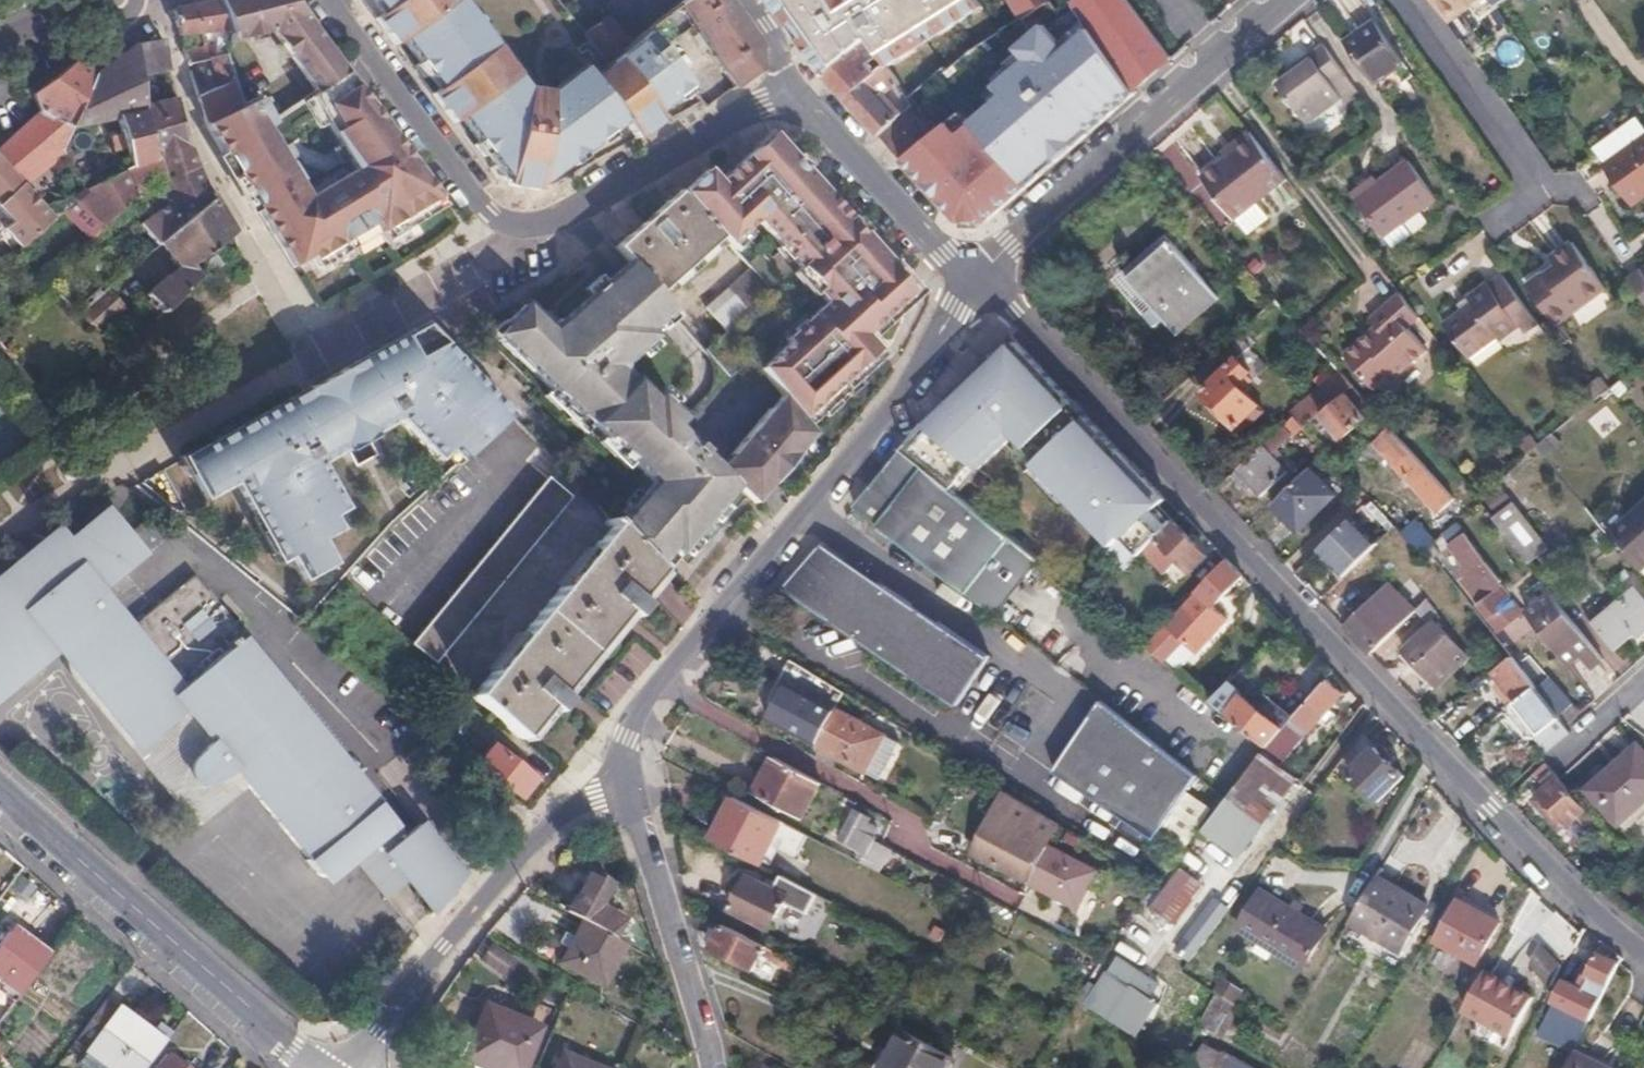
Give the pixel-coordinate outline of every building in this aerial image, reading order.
[(179,33),(207,29),(209,38),(224,37),(223,35),(227,34),(217,0),(204,0),(172,8),(179,33)] [(227,34),(261,26),(254,0),(217,0),(227,34)] [(261,26),(268,25),(274,23),(269,1),(273,0),(254,0),(261,26)] [(293,0),(273,0),(269,1),(274,23),(268,25),(295,62),(303,55),(299,50),(319,35),(293,0)] [(495,156),(509,176),(540,180),(623,117),(605,97),(577,64),(531,99),(454,0),(375,0),(495,156)] [(728,0),(683,0),(646,29),(660,47),(691,23),(735,86),(760,68),(760,47),(728,0)] [(1174,58),(1131,0),(1077,0),(1075,1),(1089,22),(1136,91),(1174,58)] [(1446,16),(1468,2),(1476,14),(1493,4),(1490,0),(1435,0),(1446,16)] [(975,119),(1030,183),(1136,91),(1089,22),(1066,39),(1053,23),(1018,48),(1032,64),(990,96),(997,105),(975,119)] [(1375,22),(1346,43),(1374,81),(1403,61),(1375,22)] [(660,47),(646,29),(606,59),(649,114),(690,83),(678,68),(667,54),(660,47)] [(345,70),(319,35),(299,50),(303,55),(295,62),(315,91),(345,70)] [(161,37),(134,44),(143,105),(153,103),(151,93),(173,89),(161,37)] [(188,63),(192,62),(215,55),(212,43),(184,50),(188,63)] [(134,44),(96,74),(71,126),(118,116),(131,168),(82,191),(76,196),(104,226),(146,185),(145,180),(161,171),(145,124),(143,105),(134,44)] [(1306,122),(1354,87),(1323,44),(1291,67),(1294,72),(1278,83),(1306,122)] [(673,50),(667,54),(678,68),(683,63),(673,50)] [(197,95),(205,123),(214,118),(239,106),(224,52),(215,55),(192,62),(194,70),(211,65),(217,84),(197,95)] [(96,74),(78,58),(32,93),(38,108),(70,128),(71,126),(96,74)] [(649,114),(606,59),(588,73),(579,62),(577,64),(605,97),(623,117),(632,127),(649,114)] [(364,96),(355,83),(327,104),(341,128),(333,133),(355,168),(308,196),(265,125),(270,121),(258,94),(239,106),(214,118),(205,123),(223,155),(224,157),(226,156),(275,235),(273,236),(294,269),(311,258),(313,260),(373,223),(379,232),(438,196),(364,96)] [(153,103),(143,105),(145,124),(161,171),(162,177),(195,163),(185,132),(176,98),(153,103)] [(38,108),(0,142),(0,160),(19,183),(59,151),(70,128),(38,108)] [(976,230),(1030,183),(975,119),(967,110),(907,167),(967,227),(976,230)] [(720,182),(706,170),(684,193),(728,244),(733,250),(744,238),(739,233),(753,220),(796,268),(794,270),(822,301),(783,337),(785,339),(759,365),(784,395),(807,421),(879,352),(862,333),(866,329),(870,333),(909,297),(903,291),(909,284),(773,132),(720,182)] [(1604,162),(1631,201),(1643,192),(1643,133),(1604,162)] [(1260,201),(1286,181),(1252,137),(1202,176),(1235,220),(1260,201)] [(0,160),(0,211),(9,221),(3,227),(19,247),(52,215),(76,196),(82,191),(73,176),(64,184),(68,193),(44,212),(19,183),(0,160)] [(1435,198),(1407,161),(1354,197),(1382,237),(1435,198)] [(195,163),(162,177),(165,188),(177,223),(210,195),(204,183),(195,163)] [(177,223),(165,188),(152,200),(156,210),(141,222),(153,246),(156,244),(177,223)] [(684,193),(681,191),(616,249),(628,262),(663,301),(728,244),(684,193)] [(145,293),(159,310),(196,274),(189,266),(231,229),(210,195),(177,223),(156,244),(176,267),(145,293)] [(1260,201),(1235,220),(1247,236),(1272,217),(1260,201)] [(1216,297),(1161,236),(1114,279),(1157,326),(1164,319),(1177,332),(1216,297)] [(1606,288),(1572,241),(1550,256),(1555,263),(1524,286),(1554,326),(1606,288)] [(211,252),(196,266),(203,274),(218,260),(211,252)] [(628,262),(565,321),(675,426),(682,418),(656,394),(653,398),(625,372),(625,363),(677,317),(663,301),(628,262)] [(1643,299),(1643,264),(1628,276),(1643,299)] [(706,307),(728,332),(772,295),(750,270),(706,307)] [(1499,340),(1531,316),(1501,274),(1489,283),(1487,280),(1467,295),(1472,302),(1443,323),(1470,359),(1497,338),(1499,340)] [(1408,328),(1420,319),(1401,294),(1370,319),(1378,331),(1364,341),(1360,336),(1341,352),(1370,389),(1390,374),(1393,379),(1427,352),(1408,328)] [(112,310),(99,296),(78,315),(91,331),(112,310)] [(683,552),(737,485),(721,470),(675,426),(565,321),(553,333),(527,305),(495,335),(591,429),(592,428),(655,485),(631,515),(621,527),(660,566),(668,557),(677,547),(683,552)] [(460,460),(511,415),(421,325),(355,362),(445,452),(449,448),(460,460)] [(1173,520),(1174,519),(1159,504),(1166,497),(1014,335),(930,415),(901,449),(957,494),(980,468),(999,449),(996,446),(1013,430),(1039,458),(1036,461),(1115,545),(1124,535),(1142,553),(1173,520)] [(1252,370),(1228,343),(1191,376),(1235,424),(1261,402),(1245,386),(1253,378),(1248,372),(1252,370)] [(445,452),(355,362),(181,460),(203,499),(232,483),(277,563),(288,557),(301,581),(330,565),(316,542),(335,531),(328,518),(341,511),(317,466),(396,421),(435,461),(445,452)] [(1344,391),(1351,384),(1338,370),(1292,414),(1304,427),(1320,413),(1344,391)] [(1344,391),(1320,413),(1343,436),(1366,415),(1344,391)] [(737,485),(757,504),(816,431),(807,421),(784,395),(771,409),(769,408),(731,453),(733,455),(721,470),(737,485)] [(1424,467),(1387,425),(1357,458),(1366,465),(1381,450),(1410,482),(1424,467)] [(1265,444),(1238,468),(1262,496),(1290,471),(1265,444)] [(901,449),(852,507),(996,618),(1040,562),(901,449)] [(1328,452),(1274,503),(1299,530),(1336,495),(1318,475),(1335,460),(1328,452)] [(1424,467),(1410,482),(1437,511),(1452,497),(1424,467)] [(410,644),(432,662),(572,501),(551,482),(410,644)] [(1640,571),(1643,567),(1643,501),(1607,534),(1640,571)] [(1492,520),(1530,566),(1548,551),(1512,504),(1492,520)] [(464,880),(421,827),(406,839),(243,634),(229,645),(221,635),(234,624),(191,569),(130,617),(102,581),(145,546),(127,523),(115,514),(100,509),(92,512),(79,521),(74,532),(74,537),(60,550),(54,542),(37,554),(28,543),(0,565),(0,678),(8,672),(12,677),(72,631),(79,640),(72,651),(71,659),(74,670),(137,746),(147,750),(156,751),(164,747),(199,720),(222,749),(212,758),(212,767),(217,773),(224,774),(235,766),(306,854),(304,858),(326,884),(335,887),(344,887),(355,878),(409,944),(464,880)] [(1318,548),(1344,575),(1380,541),(1354,513),(1318,548)] [(1142,553),(1141,554),(1160,574),(1162,572),(1176,586),(1208,554),(1173,520),(1142,553)] [(473,698),(520,738),(546,706),(552,712),(564,699),(558,693),(628,612),(633,618),(644,605),(638,599),(664,570),(660,566),(621,527),(615,535),(473,698)] [(1422,555),(1428,549),(1435,542),(1422,527),(1408,539),(1422,555)] [(1115,545),(1107,553),(1125,570),(1141,554),(1142,553),(1124,535),(1115,545)] [(820,545),(816,549),(837,564),(839,557),(820,545)] [(816,549),(781,591),(946,700),(974,661),(849,573),(837,564),(816,549)] [(1226,558),(1187,601),(1204,616),(1242,575),(1226,558)] [(849,573),(974,661),(981,652),(875,582),(849,573)] [(1518,609),(1492,578),(1471,595),(1490,619),(1500,610),(1507,617),(1518,609)] [(1345,627),(1371,654),(1416,612),(1391,584),(1345,627)] [(1420,608),(1427,601),(1435,594),(1426,584),(1421,589),(1418,585),(1407,596),(1420,608)] [(1633,589),(1593,622),(1615,647),(1634,630),(1639,636),(1643,631),(1643,601),(1633,589)] [(1594,672),(1607,662),(1555,598),(1530,617),(1569,666),(1570,669),(1583,659),(1594,672)] [(1187,601),(1165,624),(1182,639),(1204,616),(1187,601)] [(1165,624),(1144,647),(1161,661),(1182,639),(1165,624)] [(1467,659),(1434,624),(1400,655),(1434,690),(1467,659)] [(1492,673),(1516,702),(1537,687),(1512,656),(1492,673)] [(845,692),(791,659),(768,702),(774,705),(767,717),(816,743),(837,707),(845,692)] [(1570,692),(1581,682),(1570,669),(1569,666),(1557,675),(1570,692)] [(1239,673),(1209,700),(1266,747),(1283,728),(1239,692),(1249,682),(1239,673)] [(1266,747),(1262,751),(1280,765),(1284,760),(1281,758),(1304,730),(1307,732),(1319,717),(1326,722),(1334,712),(1330,709),(1343,692),(1327,679),(1305,703),(1287,724),(1283,728),(1266,747)] [(1465,724),(1494,702),(1482,686),(1453,709),(1465,724)] [(1516,702),(1508,709),(1510,714),(1504,720),(1520,742),(1527,736),(1535,737),(1560,717),(1537,687),(1516,702)] [(1276,713),(1287,724),(1305,703),(1294,693),(1276,713)] [(1103,696),(1076,733),(1175,803),(1200,768),(1103,696)] [(837,707),(816,743),(887,781),(906,746),(837,707)] [(1076,733),(1049,769),(1151,837),(1175,803),(1076,733)] [(1636,745),(1588,789),(1617,823),(1643,800),(1643,754),(1636,745)] [(475,765),(519,800),(537,777),(516,759),(511,764),(490,746),(475,765)] [(1378,748),(1376,746),(1341,777),(1366,808),(1403,776),(1389,761),(1392,758),(1381,746),(1378,748)] [(1262,751),(1202,831),(1236,856),(1271,810),(1277,814),(1301,782),(1280,765),(1262,751)] [(820,783),(771,756),(754,787),(765,793),(790,806),(803,813),(820,783)] [(1568,822),(1585,807),(1559,778),(1542,793),(1542,794),(1567,821),(1568,822)] [(790,806),(765,793),(763,799),(786,812),(790,806)] [(1561,825),(1567,821),(1542,794),(1536,799),(1561,825)] [(784,820),(736,795),(713,838),(761,864),(784,820)] [(867,850),(872,840),(873,837),(872,834),(875,827),(865,823),(867,816),(853,810),(840,836),(867,850)] [(980,859),(1028,884),(1048,845),(993,816),(980,840),(987,844),(980,859)] [(1202,831),(1179,862),(1213,886),(1236,856),(1202,831)] [(867,850),(862,860),(879,869),(890,849),(872,840),(867,850)] [(1048,845),(1028,884),(1077,909),(1084,894),(1091,897),(1104,874),(1048,845)] [(879,869),(862,860),(860,863),(877,872),(879,869)] [(1142,919),(1165,937),(1207,886),(1184,868),(1142,919)] [(612,882),(589,869),(581,885),(603,897),(612,882)] [(811,891),(777,873),(770,885),(742,870),(725,905),(766,924),(778,898),(802,909),(811,891)] [(1377,875),(1351,919),(1404,948),(1429,903),(1377,875)] [(603,897),(581,885),(566,911),(614,938),(626,917),(600,903),(603,897)] [(1233,897),(1220,888),(1184,937),(1196,946),(1233,897)] [(1328,928),(1261,889),(1238,927),(1304,966),(1328,928)] [(1500,924),(1460,901),(1438,941),(1478,964),(1500,924)] [(614,938),(580,920),(570,938),(565,947),(556,963),(603,988),(628,945),(614,938)] [(797,961),(722,924),(710,947),(754,969),(762,954),(793,969),(797,961)] [(46,955),(11,928),(0,942),(0,985),(15,996),(46,955)] [(565,947),(570,938),(562,933),(556,943),(565,947)] [(1563,960),(1545,950),(1539,964),(1557,973),(1563,960)] [(1589,1020),(1618,964),(1598,954),(1585,980),(1581,978),(1578,986),(1565,979),(1558,999),(1556,1003),(1589,1020)] [(1078,997),(1135,1031),(1158,998),(1141,988),(1145,981),(1139,977),(1142,971),(1118,957),(1098,986),(1089,980),(1078,997)] [(1533,994),(1485,968),(1465,1007),(1513,1032),(1533,994)] [(172,1033),(157,1023),(150,1033),(106,1000),(76,1041),(112,1067),(146,1067),(172,1033)] [(1589,1020),(1556,1003),(1543,1029),(1576,1046),(1589,1020)] [(485,1004),(462,1059),(484,1067),(521,1067),(539,1026),(485,1004)] [(900,1034),(881,1067),(948,1067),(952,1059),(900,1034)] [(1206,1067),(1259,1067),(1205,1044),(1196,1064),(1206,1067)] [(593,1063),(561,1050),(554,1067),(606,1067),(593,1063)] [(1574,1051),(1566,1067),(1607,1067),(1574,1051)] [(169,1056),(160,1067),(185,1067),(169,1056)]
